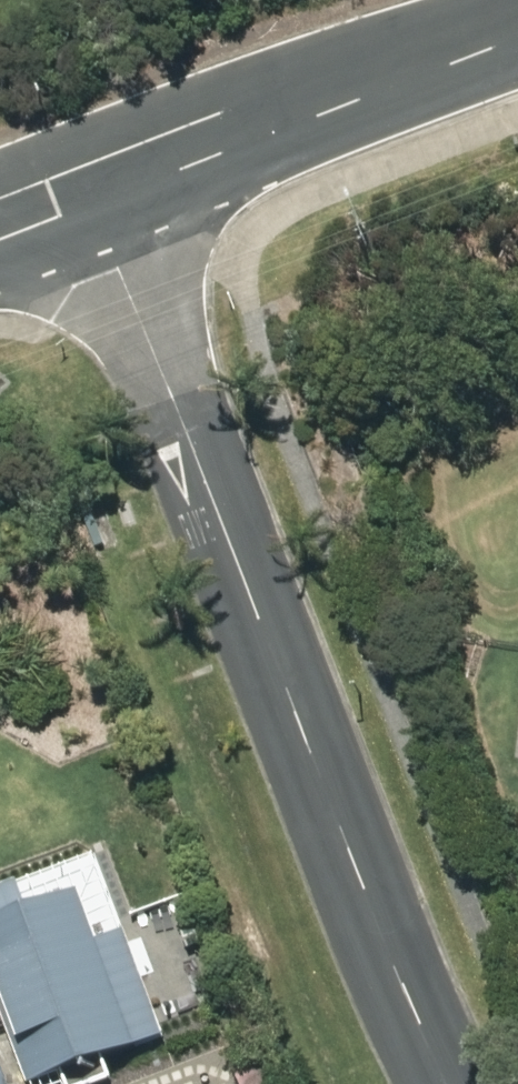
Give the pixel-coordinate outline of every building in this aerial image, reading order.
[(0,875),(0,980),(34,1068),(169,1016),(130,913),(105,923),(85,871),(33,890),(24,866),(0,875)] [(15,1083),(0,1046),(0,1083),(14,1083),(15,1083)]
